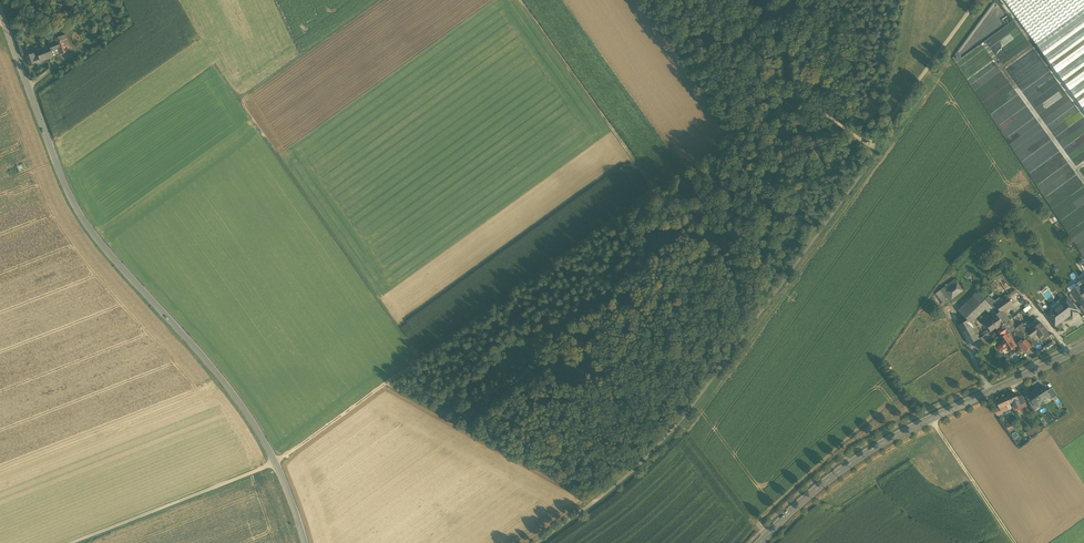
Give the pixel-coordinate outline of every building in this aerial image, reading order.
[(1038,47),(1083,14),(1083,0),(1004,0),(1038,47)] [(1038,47),(1083,108),(1083,107),(1083,14),(1038,47)] [(55,22),(58,28),(65,24),(62,18),(55,22)] [(56,43),(61,54),(68,52),(68,51),(71,50),(65,35),(55,39),(56,43)] [(56,43),(43,48),(48,59),(53,57),(54,58),(61,55),(61,54),(56,43)] [(981,44),(960,57),(964,63),(978,54),(977,53),(985,49),(981,44)] [(48,59),(43,48),(37,50),(39,57),(41,62),(48,59)] [(35,53),(32,54),(35,64),(41,62),(39,57),(37,58),(35,53)] [(29,66),(35,64),(32,54),(26,56),(29,66)] [(1082,202),(1082,203),(1077,201),(1075,209),(1073,198),(1069,191),(1066,191),(1069,192),(1063,195),(1066,200),(1065,202),(1066,205),(1061,206),(1063,214),(1056,212),(1079,253),(1078,242),(1080,241),(1079,240),(1083,240),(1083,242),(1083,201),(1082,202)] [(1041,258),(1037,254),(1033,258),(1037,262),(1041,258)] [(955,279),(944,287),(952,298),(962,290),(955,279)] [(1080,281),(1075,284),(1077,287),(1073,290),(1082,305),(1083,304),(1083,287),(1080,281)] [(944,287),(941,290),(949,300),(952,298),(944,287)] [(944,304),(949,300),(941,290),(936,293),(944,304)] [(966,319),(968,320),(970,323),(972,321),(985,309),(988,312),(989,310),(993,307),(985,299),(978,292),(973,296),(981,305),(966,319)] [(958,310),(966,319),(981,305),(973,296),(958,310)] [(997,306),(998,305),(994,301),(989,296),(985,299),(993,307),(996,314),(1001,311),(997,306)] [(1066,296),(1064,298),(1066,301),(1063,304),(1062,304),(1062,303),(1059,305),(1059,306),(1054,310),(1052,310),(1051,308),(1045,312),(1055,326),(1070,314),(1072,317),(1078,313),(1076,310),(1077,309),(1066,296)] [(997,306),(1001,311),(1002,310),(1002,311),(1012,304),(1008,298),(1003,302),(998,305),(997,306)] [(1050,307),(1051,308),(1052,310),(1054,310),(1059,306),(1059,305),(1062,303),(1062,304),(1063,304),(1060,301),(1060,300),(1050,307)] [(1039,302),(1037,304),(1043,312),(1046,310),(1039,302)] [(1032,308),(1029,305),(1023,310),(1026,313),(1032,308)] [(997,316),(1004,325),(1009,321),(1002,311),(1002,310),(1001,311),(996,314),(997,316)] [(996,328),(997,329),(1004,325),(997,316),(993,319),(986,324),(991,331),(996,328)] [(1012,318),(1009,321),(1015,329),(1015,328),(1018,326),(1012,318)] [(979,339),(973,329),(968,320),(958,325),(969,345),(979,339)] [(976,326),(972,321),(970,323),(968,320),(973,329),(976,326)] [(1015,329),(1009,321),(1004,325),(1009,332),(1015,329)] [(1015,328),(1018,332),(1025,327),(1023,325),(1022,323),(1018,326),(1015,328)] [(1028,333),(1034,341),(1038,338),(1043,334),(1047,331),(1041,323),(1028,333)] [(997,329),(1003,337),(1006,335),(1009,333),(1009,332),(1004,325),(997,329),(997,330),(997,329)] [(1018,332),(1020,336),(1028,331),(1026,330),(1025,327),(1018,332)] [(1008,338),(1006,335),(1003,337),(1005,340),(1001,343),(1002,344),(1005,348),(1007,347),(1014,342),(1010,337),(1008,338)] [(1019,346),(1026,352),(1032,345),(1026,339),(1024,342),(1020,345),(1019,346)] [(1016,346),(1014,342),(1007,347),(1009,350),(1016,346)] [(1045,346),(1047,350),(1054,345),(1053,345),(1051,342),(1045,346)] [(1043,401),(1050,396),(1047,391),(1042,385),(1041,386),(1041,385),(1037,387),(1038,388),(1035,390),(1043,401)] [(1049,389),(1047,391),(1050,396),(1052,399),(1055,397),(1049,389)] [(1032,401),(1035,406),(1036,405),(1043,401),(1035,390),(1032,392),(1032,391),(1029,393),(1029,394),(1028,395),(1032,401)] [(1015,393),(1006,397),(1009,403),(1010,403),(1012,402),(1015,408),(1020,405),(1017,397),(1015,393)] [(1017,397),(1020,405),(1025,403),(1022,395),(1017,397)] [(1010,404),(1009,403),(1006,397),(997,401),(999,407),(1001,411),(1007,408),(1005,406),(1010,404)] [(1035,406),(1032,401),(1029,403),(1035,411),(1038,408),(1036,405),(1035,406)] [(1012,402),(1010,403),(1014,412),(1027,406),(1025,403),(1020,405),(1015,408),(1012,402)] [(1033,427),(1028,431),(1031,436),(1036,433),(1033,427)]
